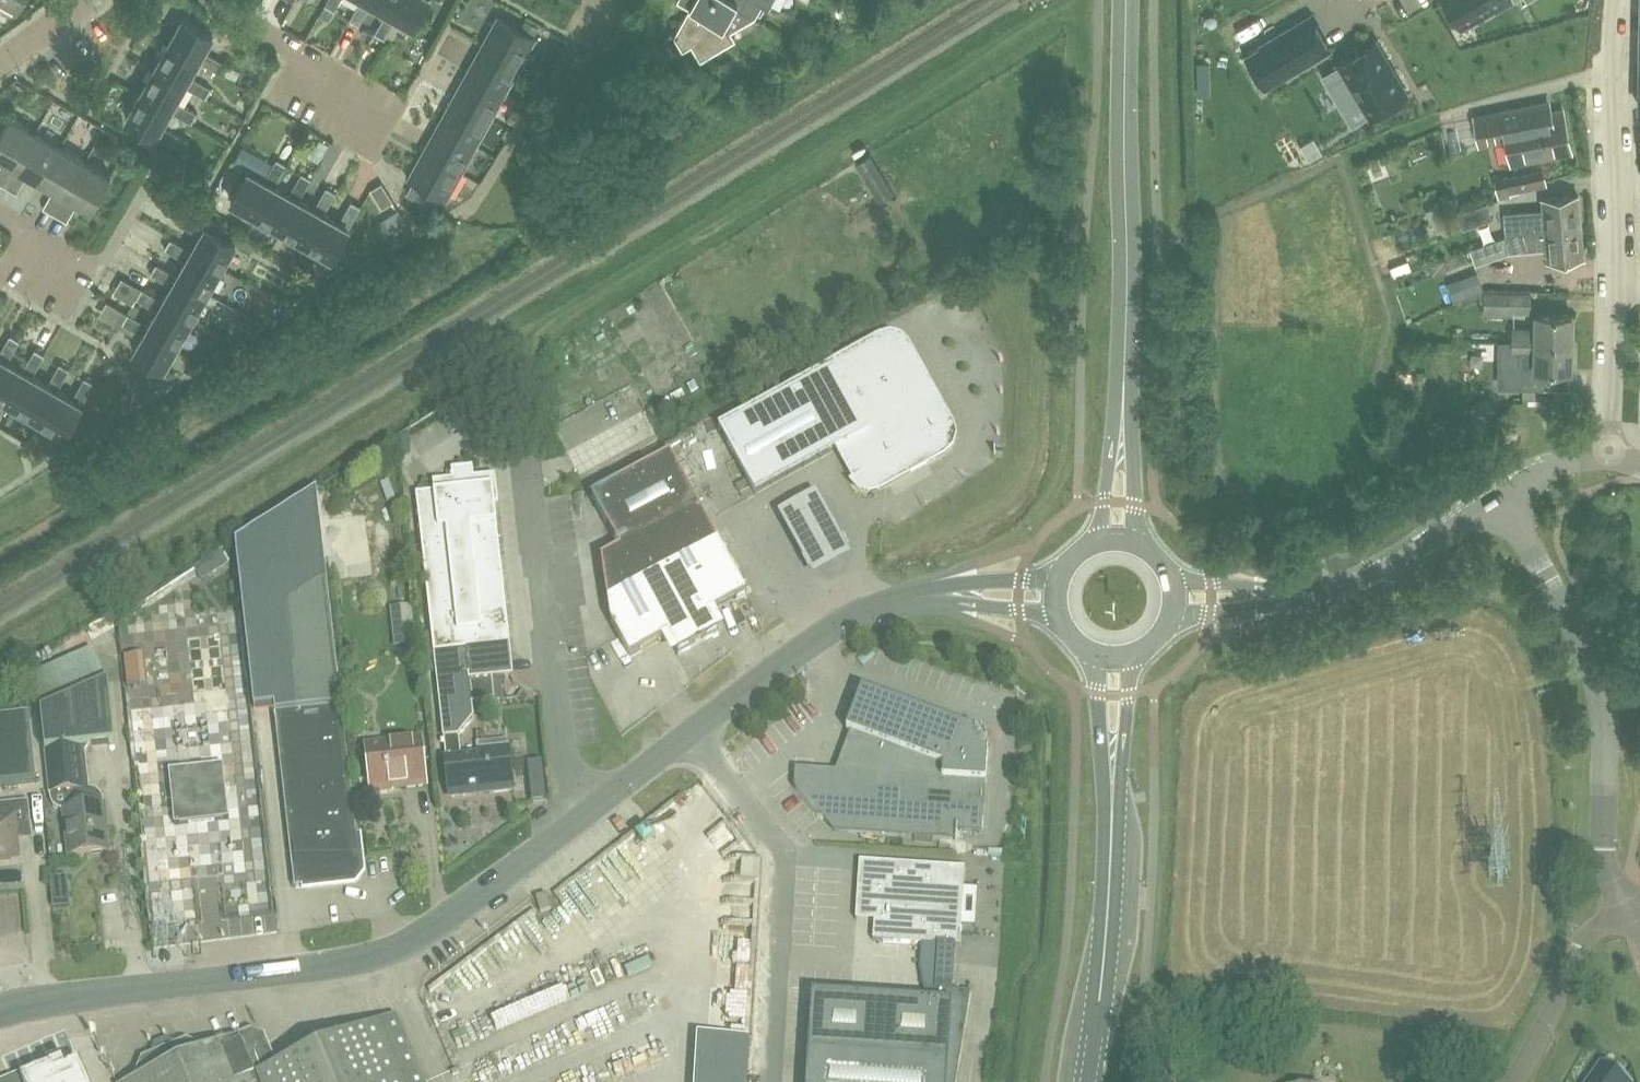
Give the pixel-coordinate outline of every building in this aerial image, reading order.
[(23,0),(4,0),(19,9),(23,0)] [(326,3),(335,9),(340,0),(328,0),(326,3)] [(393,0),(360,0),(350,18),(360,23),(373,0),(388,9),(375,31),(376,31),(393,0)] [(376,31),(385,37),(398,15),(414,24),(427,0),(393,0),(376,31)] [(764,0),(680,0),(679,1),(690,7),(675,35),(683,50),(692,45),(701,60),(735,39),(731,31),(725,22),(735,4),(755,16),(764,0)] [(1461,28),(1478,18),(1480,21),(1485,18),(1483,15),(1494,9),(1495,12),(1512,2),(1511,0),(1445,0),(1461,28)] [(523,65),(538,38),(498,16),(483,43),(492,48),(523,65)] [(169,43),(220,71),(225,62),(204,50),(213,33),(184,17),(169,43)] [(1265,89),(1329,52),(1310,20),(1246,58),(1265,89)] [(1364,99),(1373,115),(1411,93),(1380,40),(1342,62),(1349,73),(1337,80),(1352,106),(1364,99)] [(220,71),(169,43),(155,67),(206,96),(211,87),(190,75),(199,59),(220,71)] [(468,70),(477,75),(508,92),(523,65),(492,48),(483,43),(468,70)] [(206,96),(155,67),(142,92),(193,121),(197,112),(176,100),(185,85),(206,96)] [(493,118),(508,92),(477,75),(468,70),(453,96),(462,101),(493,118)] [(193,121),(142,92),(127,117),(178,146),(184,137),(163,125),(171,110),(192,122),(193,121)] [(447,128),(478,145),(493,118),(462,101),(453,96),(438,123),(447,128)] [(1512,162),(1571,150),(1563,109),(1548,112),(1546,101),(1474,116),(1480,144),(1507,138),(1512,162)] [(5,186),(35,133),(9,118),(0,135),(0,158),(4,160),(0,167),(0,183),(5,186)] [(424,149),(433,154),(464,171),(478,145),(447,128),(438,123),(424,149)] [(27,174),(41,182),(60,147),(35,133),(5,186),(17,192),(27,174)] [(55,214),(86,161),(60,147),(41,182),(53,189),(43,207),(55,214)] [(424,149),(408,176),(448,199),(464,171),(433,154),(424,149)] [(257,213),(286,163),(277,157),(264,179),(248,170),(232,199),(257,213)] [(86,161),(55,214),(67,221),(77,203),(91,211),(111,176),(86,161)] [(233,161),(227,170),(239,177),(244,167),(233,161)] [(286,163),(257,213),(281,227),(310,177),(301,171),(289,193),(274,184),(286,163)] [(1511,195),(1511,192),(1524,189),(1520,173),(1494,178),(1498,198),(1511,195)] [(310,177),(281,227),(306,241),(335,191),(326,186),(314,208),(298,199),(311,177),(310,177)] [(335,191),(306,241),(331,256),(360,206),(350,200),(338,222),(323,213),(335,191)] [(1504,212),(1505,236),(1520,231),(1581,224),(1578,195),(1541,198),(1542,209),(1504,212)] [(1493,218),(1487,202),(1457,212),(1458,213),(1445,218),(1450,232),(1463,227),(1463,228),(1493,218)] [(185,203),(175,220),(201,235),(196,245),(224,261),(235,242),(224,236),(228,228),(185,203)] [(1439,208),(1426,212),(1429,220),(1442,214),(1439,208)] [(1507,250),(1546,247),(1547,259),(1583,256),(1581,224),(1520,231),(1505,236),(1507,250)] [(180,271),(209,287),(224,261),(196,245),(192,251),(187,248),(170,238),(165,247),(187,259),(180,271)] [(1430,265),(1434,276),(1447,272),(1443,260),(1430,265)] [(165,297),(194,314),(209,287),(180,271),(178,275),(156,263),(151,271),(173,284),(165,297)] [(1462,276),(1447,281),(1454,300),(1469,294),(1462,276)] [(150,323),(179,340),(194,314),(165,297),(164,299),(142,287),(137,296),(158,309),(150,323)] [(1515,291),(1514,312),(1531,312),(1531,292),(1515,291)] [(99,314),(141,338),(134,350),(164,367),(179,340),(150,323),(150,324),(128,312),(107,300),(99,314)] [(1511,327),(1511,338),(1570,340),(1571,312),(1535,311),(1535,327),(1511,327)] [(240,324),(251,331),(257,321),(245,314),(240,324)] [(7,360),(6,360),(19,338),(9,333),(0,349),(0,371),(7,360)] [(735,417),(718,427),(754,493),(755,492),(835,448),(852,480),(859,487),(869,489),(878,487),(942,452),(949,445),(952,436),(950,426),(906,346),(899,339),(890,336),(880,338),(864,347),(735,417)] [(1510,352),(1510,350),(1522,351),(1521,366),(1534,367),(1569,368),(1570,340),(1511,338),(1511,340),(1489,339),(1489,352),(1510,352)] [(0,371),(0,396),(14,404),(44,353),(34,347),(22,368),(7,360),(0,371)] [(44,353),(14,404),(39,418),(68,367),(59,361),(47,383),(32,374),(44,353)] [(68,367),(39,418),(64,433),(94,381),(85,376),(72,398),(56,389),(69,367),(68,367)] [(1413,373),(1397,369),(1394,382),(1411,385),(1413,373)] [(691,429),(678,436),(684,447),(698,441),(691,429)] [(670,453),(591,496),(603,518),(614,537),(620,548),(601,558),(607,600),(659,572),(718,540),(670,453)] [(437,671),(437,674),(507,665),(505,644),(505,642),(500,643),(499,638),(509,626),(493,486),(475,487),(473,467),(453,470),(454,480),(434,482),(435,492),(417,494),(433,633),(422,634),(426,672),(437,671)] [(817,486),(779,507),(816,572),(854,551),(817,486)] [(678,607),(707,591),(717,609),(747,593),(718,540),(659,572),(678,607)] [(708,614),(717,609),(707,591),(678,607),(659,572),(607,600),(610,621),(630,657),(668,636),(677,653),(718,631),(708,614)] [(360,870),(341,704),(327,580),(255,624),(261,672),(291,668),(296,709),(274,712),(294,887),(352,880),(360,870)] [(416,645),(412,605),(390,607),(394,647),(416,645)] [(437,674),(443,737),(444,737),(446,759),(445,759),(449,796),(511,790),(508,753),(460,757),(458,735),(472,715),(471,705),(504,701),(502,684),(506,684),(505,675),(512,674),(512,673),(508,673),(507,665),(437,674)] [(109,680),(41,709),(48,770),(83,766),(81,745),(116,741),(109,680)] [(816,816),(976,827),(979,781),(985,781),(987,748),(976,730),(861,688),(846,729),(849,730),(835,769),(794,767),(793,787),(816,816)] [(37,782),(31,717),(0,720),(0,786),(37,782)] [(370,789),(425,783),(420,738),(390,741),(390,744),(365,747),(370,789)] [(83,767),(48,770),(50,796),(52,800),(57,807),(62,809),(65,809),(105,805),(103,796),(101,793),(97,790),(93,788),(89,788),(85,788),(83,767)] [(32,830),(28,799),(0,802),(0,857),(17,855),(15,832),(32,830)] [(105,805),(65,809),(70,854),(107,850),(105,805)] [(233,870),(227,815),(173,820),(179,876),(233,870)] [(877,861),(877,862),(860,860),(859,880),(861,880),(859,918),(873,919),(872,939),(920,942),(919,962),(935,963),(934,989),(951,990),(954,945),(959,945),(961,925),(975,926),(978,887),(963,886),(965,866),(877,861)] [(70,905),(69,894),(51,896),(52,907),(70,905)] [(549,909),(545,894),(534,898),(539,913),(549,909)] [(811,992),(805,1081),(955,1081),(970,991),(953,990),(934,989),(933,1000),(927,1000),(811,992)] [(253,1033),(206,1053),(186,1040),(179,1043),(167,1038),(155,1043),(151,1055),(143,1058),(136,1075),(138,1078),(129,1081),(425,1081),(396,1015),(275,1067),(262,1037),(253,1033)] [(50,1066),(57,1081),(89,1081),(80,1061),(66,1067),(63,1058),(49,1064),(49,1066),(50,1066)] [(1601,1061),(1586,1081),(1630,1081),(1601,1061)] [(50,1066),(49,1066),(21,1077),(24,1081),(57,1081),(50,1066)]
